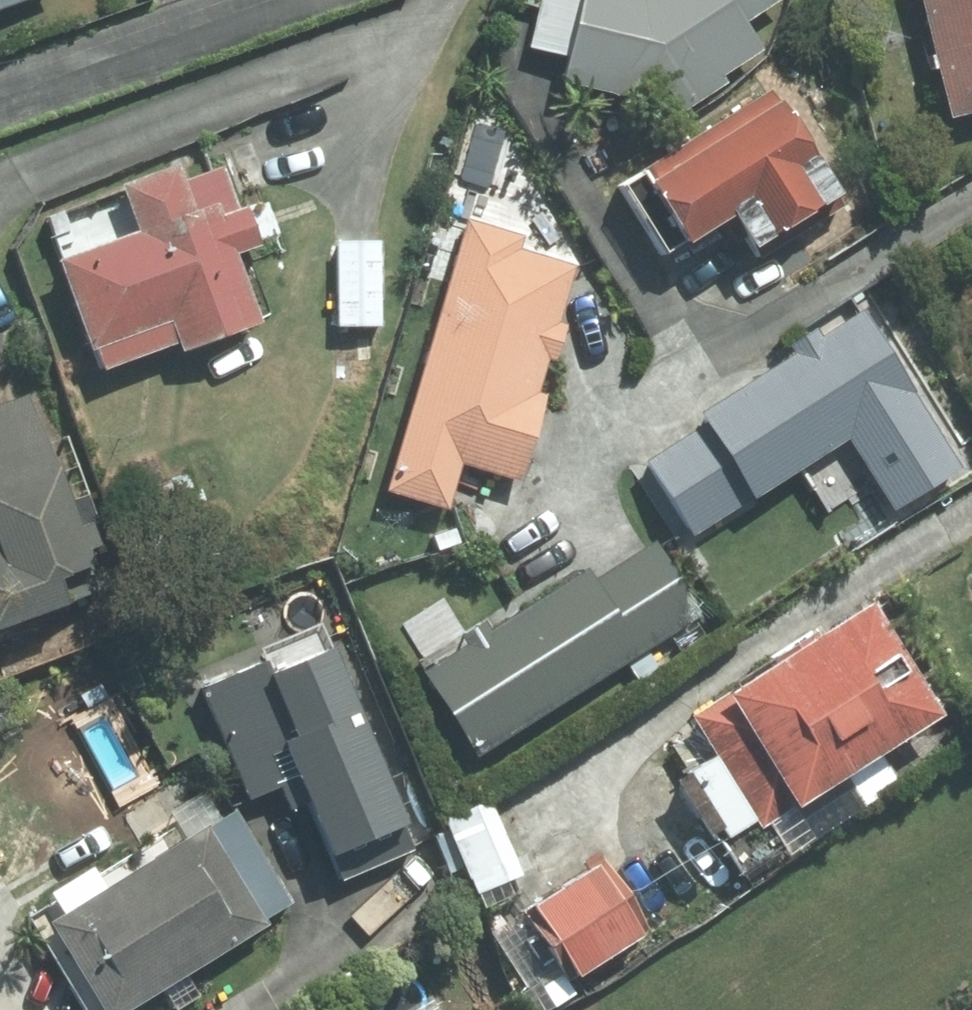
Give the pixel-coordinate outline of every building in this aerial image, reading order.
[(36,0),(0,0),(0,14),(36,0)] [(776,2),(775,0),(536,0),(523,52),(559,61),(551,90),(606,104),(642,80),(670,122),(713,93),(709,87),(750,59),(732,32),(776,2)] [(937,128),(971,119),(971,0),(905,0),(937,128)] [(765,91),(619,183),(667,258),(722,224),(749,266),(840,209),(765,91)] [(228,216),(213,174),(206,177),(174,188),(168,172),(107,193),(125,242),(48,269),(88,380),(166,353),(169,362),(252,332),(228,264),(251,255),(244,234),(236,213),(228,216)] [(514,241),(455,224),(374,500),(437,518),(450,472),(510,490),(536,402),(528,400),(538,367),(546,369),(557,331),(552,330),(569,273),(509,256),(514,241)] [(352,247),(330,247),(331,334),(374,333),(374,247),(352,247)] [(908,404),(852,316),(683,422),(691,434),(739,511),(908,404)] [(19,402),(0,409),(0,635),(48,617),(37,594),(74,576),(67,562),(81,554),(74,535),(58,541),(19,402)] [(739,511),(691,434),(662,452),(634,470),(683,546),(739,511)] [(580,576),(409,679),(466,767),(692,626),(650,548),(615,568),(583,586),(580,576)] [(924,721),(846,608),(672,720),(746,836),(924,721)] [(302,615),(177,667),(236,805),(276,788),(308,861),(392,825),(302,615)] [(512,879),(474,806),(432,826),(463,902),(512,879)] [(28,926),(78,1009),(120,1009),(277,914),(221,816),(28,926)] [(623,940),(577,869),(510,912),(556,983),(623,940)]
